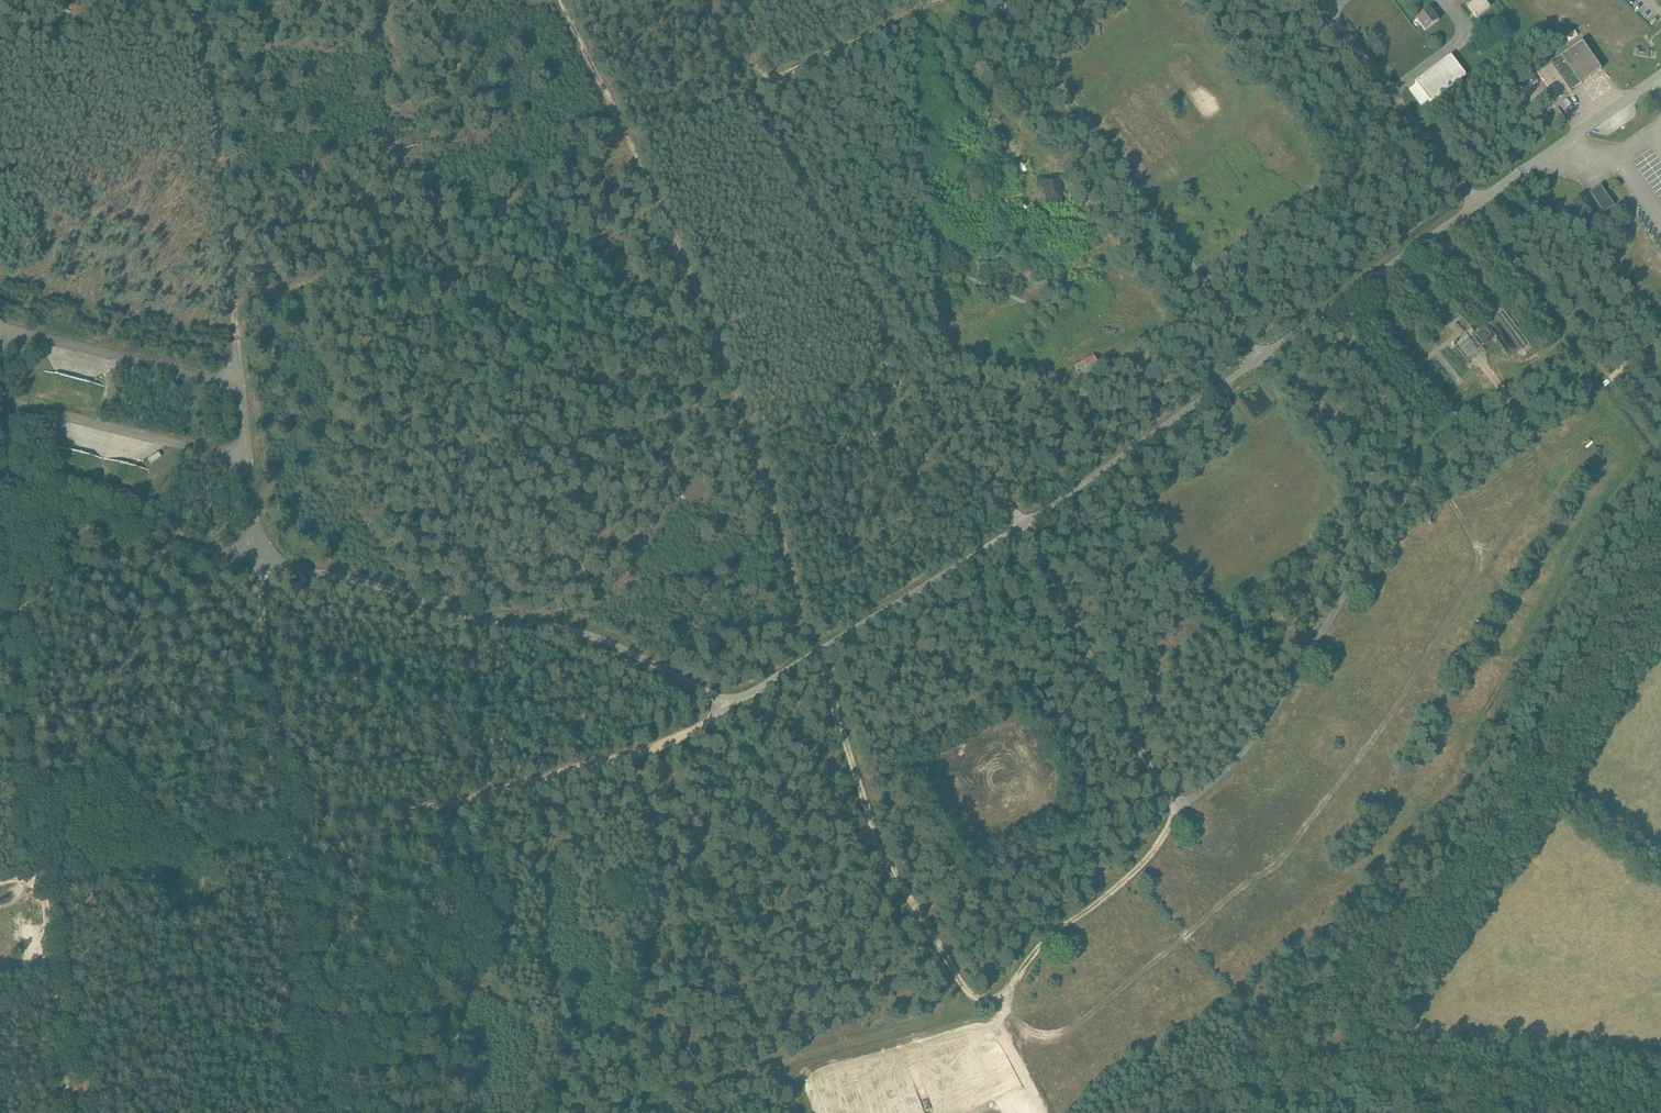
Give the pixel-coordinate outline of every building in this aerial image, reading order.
[(1484,0),(1477,0),(1468,7),(1477,18),(1490,8),(1484,0)] [(1439,20),(1430,9),(1416,20),(1425,31),(1439,20)] [(1566,37),(1569,42),(1578,36),(1575,31),(1566,37)] [(1481,55),(1485,52),(1477,42),(1474,45),(1481,55)] [(1557,100),(1571,90),(1580,83),(1581,84),(1601,70),(1582,42),(1562,56),(1562,57),(1539,73),(1557,100)] [(1466,75),(1452,56),(1451,55),(1416,82),(1430,102),(1466,75)] [(1538,80),(1535,76),(1525,82),(1528,87),(1538,80)] [(1528,87),(1524,83),(1515,89),(1518,94),(1528,87)] [(1518,99),(1512,90),(1507,94),(1514,103),(1518,99)] [(1064,201),(1064,174),(1038,174),(1038,188),(1046,188),(1046,201),(1064,201)] [(1601,186),(1590,193),(1603,213),(1614,205),(1601,186)] [(1005,208),(1009,205),(1005,199),(1001,202),(1005,208)] [(1335,356),(1344,349),(1340,344),(1331,351),(1335,356)] [(1094,356),(1075,365),(1081,377),(1100,367),(1094,356)] [(60,376),(57,384),(66,387),(68,378),(60,376)] [(79,380),(70,378),(68,387),(76,389),(79,380)] [(80,381),(78,390),(87,392),(89,383),(80,381)] [(89,455),(73,451),(68,467),(84,471),(89,455)] [(154,463),(163,456),(160,452),(151,458),(154,463)]
